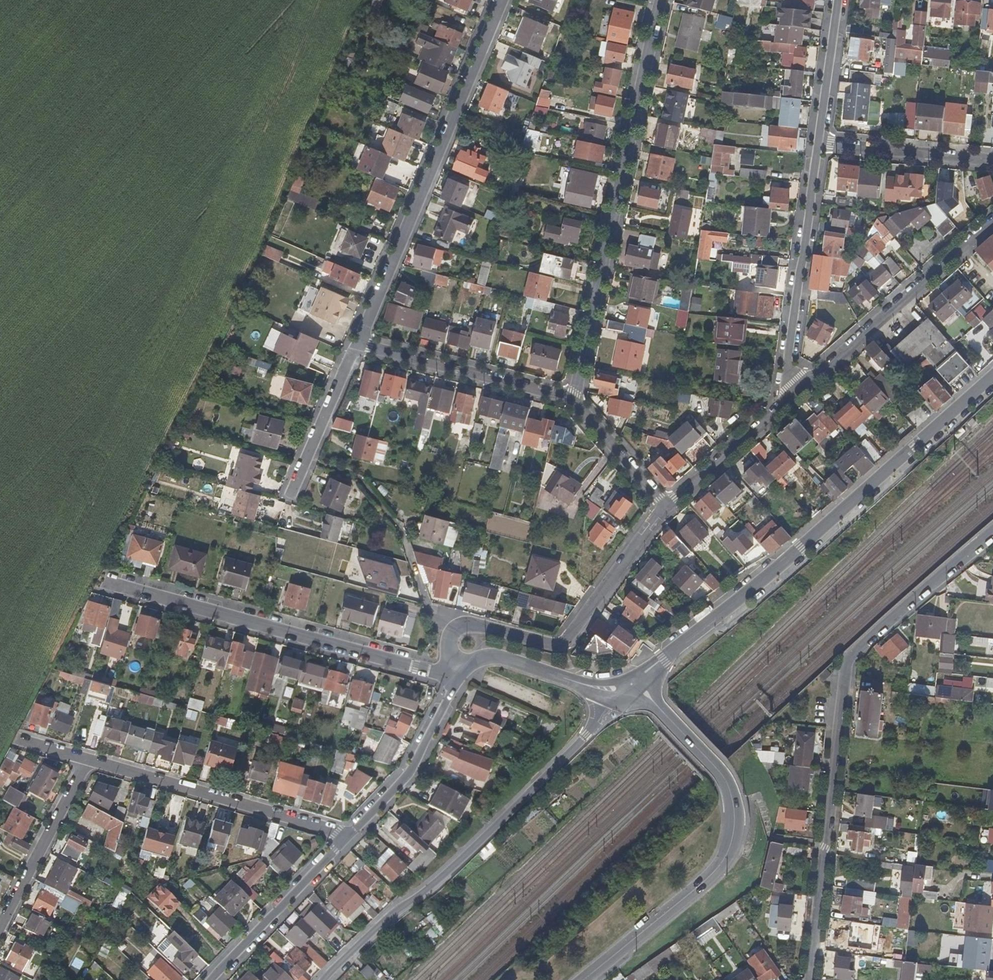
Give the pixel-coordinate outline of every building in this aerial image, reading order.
[(380,1),(376,0),(371,0),(366,11),(374,14),(380,1)] [(445,1),(465,9),(469,0),(446,0),(445,1)] [(555,0),(528,0),(527,3),(550,13),(555,0)] [(715,0),(690,0),(688,6),(712,12),(714,4),(715,0)] [(793,3),(793,0),(785,0),(784,4),(767,2),(766,7),(781,9),(792,10),(793,3)] [(815,0),(793,0),(793,3),(792,10),(812,12),(814,12),(815,0)] [(880,0),(862,0),(861,9),(866,10),(866,18),(879,19),(880,0)] [(951,0),(932,0),(931,17),(950,19),(951,0)] [(980,13),(981,4),(958,2),(957,3),(956,16),(964,16),(964,14),(969,14),(970,13),(970,12),(980,13)] [(762,16),(763,6),(754,4),(752,15),(762,16)] [(627,47),(634,13),(614,9),(607,43),(609,43),(627,47)] [(810,27),(812,12),(792,10),(781,9),(780,19),(784,19),(784,26),(794,28),(798,28),(810,29),(811,29),(810,27)] [(923,57),(925,38),(927,13),(917,12),(916,22),(915,42),(906,41),(906,37),(902,37),(903,32),(898,32),(897,40),(896,54),(923,57)] [(697,52),(704,19),(684,13),(675,47),(697,52)] [(733,26),(734,19),(719,15),(718,22),(733,26)] [(534,51),(544,27),(522,18),(517,30),(520,32),(515,43),(534,51)] [(454,26),(441,21),(440,25),(453,30),(454,26)] [(426,29),(419,26),(419,24),(413,22),(411,29),(418,32),(424,34),(426,29)] [(771,43),(772,32),(773,25),(760,23),(757,41),(771,43)] [(456,47),(461,34),(453,30),(440,25),(435,38),(456,47)] [(794,35),(794,28),(784,26),(773,25),(772,32),(780,33),(791,34),(794,35)] [(863,36),(864,27),(847,25),(846,34),(863,36)] [(811,38),(812,29),(811,29),(810,29),(798,28),(797,36),(811,38)] [(515,43),(520,32),(517,30),(511,41),(515,43)] [(897,40),(898,32),(894,31),(894,34),(888,34),(888,39),(889,39),(897,40)] [(449,63),(456,47),(434,39),(424,34),(418,32),(413,44),(421,47),(422,48),(418,59),(441,68),(444,61),(449,63)] [(895,64),(896,54),(897,40),(889,39),(885,74),(894,75),(895,64)] [(870,52),(871,45),(872,42),(865,41),(860,41),(853,40),(851,59),(869,62),(870,52)] [(623,63),(627,47),(609,43),(605,63),(614,65),(615,61),(623,63)] [(780,53),(780,44),(771,43),(770,52),(780,53)] [(790,54),(791,45),(780,44),(780,53),(790,54)] [(805,69),(807,49),(797,48),(797,55),(795,68),(805,69)] [(949,61),(950,53),(924,50),(924,59),(949,61)] [(539,71),(543,61),(523,53),(520,61),(519,65),(513,62),(514,59),(506,56),(500,68),(507,72),(506,76),(508,82),(520,87),(524,78),(527,80),(532,68),(539,71)] [(441,83),(445,72),(428,65),(424,76),(429,78),(426,86),(437,91),(441,83)] [(691,88),(695,71),(671,66),(668,83),(691,88)] [(939,76),(939,69),(924,67),(922,81),(927,81),(928,75),(939,76)] [(615,97),(621,72),(606,69),(603,85),(594,84),(592,92),(615,97)] [(946,83),(948,70),(939,69),(939,76),(938,82),(946,83)] [(801,100),(804,76),(804,72),(794,71),(792,87),(791,99),(801,100)] [(875,87),(876,76),(851,72),(850,83),(858,85),(875,87)] [(977,72),(974,106),(992,107),(992,73),(977,72)] [(857,95),(858,85),(850,83),(839,82),(838,94),(846,95),(847,94),(857,95)] [(498,114),(507,91),(488,83),(479,106),(498,114)] [(426,112),(432,96),(405,85),(401,95),(401,96),(399,101),(426,112)] [(546,99),(548,91),(541,90),(538,97),(546,99)] [(683,123),(689,94),(669,90),(666,103),(663,119),(683,123)] [(773,107),(773,97),(764,96),(723,91),(721,100),(721,103),(726,103),(751,106),(772,108),(773,107)] [(399,101),(401,96),(398,95),(389,92),(385,100),(397,105),(399,101)] [(867,123),(869,97),(857,95),(847,94),(846,95),(844,121),(845,121),(854,122),(867,123)] [(611,118),(615,100),(606,98),(607,96),(600,95),(599,99),(592,97),(589,110),(596,112),(595,114),(611,118)] [(549,109),(550,100),(546,99),(538,97),(536,103),(536,104),(536,105),(537,105),(537,106),(547,109),(549,109)] [(782,109),(783,98),(773,97),(773,107),(782,109)] [(798,129),(801,100),(791,99),(784,98),(783,98),(782,109),(780,127),(798,129)] [(394,113),(397,105),(385,100),(382,108),(394,113)] [(916,127),(918,105),(918,103),(908,102),(905,128),(916,129),(916,127)] [(943,130),(945,109),(946,107),(918,105),(916,127),(943,130)] [(546,115),(547,109),(537,106),(536,106),(536,107),(535,107),(534,112),(546,115)] [(961,134),(962,122),(965,120),(966,113),(958,113),(957,111),(945,109),(943,130),(943,132),(961,134)] [(421,131),(418,130),(421,122),(402,114),(395,131),(411,138),(417,140),(421,131)] [(535,132),(536,125),(530,123),(528,130),(535,132)] [(601,146),(606,127),(588,123),(584,143),(601,146)] [(676,150),(680,129),(660,125),(656,145),(676,150)] [(402,161),(411,138),(395,131),(388,128),(379,151),(390,156),(402,161)] [(714,144),(716,134),(716,130),(705,128),(704,137),(709,139),(708,144),(714,145),(714,144)] [(796,141),(797,130),(772,128),(769,147),(779,148),(779,150),(791,151),(791,150),(795,150),(796,142),(796,141)] [(533,154),(538,133),(535,132),(528,130),(526,135),(521,152),(533,154)] [(374,144),(361,139),(360,143),(366,146),(372,148),(374,144)] [(315,152),(318,145),(310,141),(307,149),(315,152)] [(601,163),(605,147),(601,146),(584,143),(579,142),(575,157),(601,163)] [(721,158),(722,151),(734,153),(735,147),(720,145),(714,144),(714,145),(712,157),(711,164),(718,165),(720,162),(721,158)] [(380,179),(390,156),(379,151),(372,148),(366,146),(357,169),(371,175),(376,177),(380,179)] [(473,177),(480,160),(461,152),(454,169),(473,177)] [(672,180),(676,159),(653,154),(649,175),(672,180)] [(753,163),(754,155),(731,154),(731,162),(753,163)] [(722,170),(722,166),(720,166),(718,165),(711,164),(710,173),(721,175),(722,170)] [(858,195),(861,170),(861,167),(842,165),(838,189),(848,190),(847,198),(838,197),(837,205),(856,208),(858,195)] [(766,179),(767,171),(742,168),(741,169),(741,177),(766,179)] [(950,190),(953,169),(940,168),(937,187),(937,193),(945,192),(950,190)] [(516,190),(521,172),(515,170),(509,187),(516,190)] [(881,198),(883,173),(861,170),(858,195),(881,198)] [(590,208),(596,180),(570,175),(565,203),(590,208)] [(922,194),(924,177),(913,175),(913,178),(907,177),(898,176),(898,178),(889,177),(889,184),(887,201),(896,202),(896,199),(911,200),(911,196),(922,197),(922,194)] [(298,194),(304,180),(295,176),(289,190),(298,194)] [(389,210),(397,189),(394,188),(395,185),(380,179),(376,177),(366,201),(389,210)] [(990,177),(978,180),(981,188),(982,192),(984,199),(992,196),(992,185),(990,177)] [(456,206),(464,186),(449,180),(441,200),(456,206)] [(788,199),(787,198),(788,190),(773,187),(772,193),(770,206),(770,207),(786,209),(788,199)] [(658,208),(661,192),(643,188),(641,194),(640,199),(639,204),(658,208)] [(688,199),(689,191),(677,189),(676,196),(688,199)] [(951,208),(945,192),(937,193),(937,194),(936,204),(945,214),(951,208)] [(754,207),(755,195),(748,195),(746,206),(754,207)] [(562,216),(564,208),(548,204),(546,213),(562,216)] [(948,217),(945,214),(936,204),(928,205),(943,222),(948,217)] [(687,239),(692,210),(677,207),(676,213),(673,213),(669,235),(687,239)] [(766,225),(768,210),(747,207),(745,230),(744,235),(768,237),(769,226),(766,225)] [(917,230),(928,220),(918,208),(896,213),(884,225),(895,236),(910,223),(917,230)] [(477,238),(483,224),(467,217),(447,209),(443,218),(439,216),(432,234),(460,246),(465,234),(477,238)] [(849,228),(851,212),(836,209),(832,226),(832,232),(846,234),(848,235),(849,228)] [(497,223),(499,215),(486,210),(483,217),(497,223)] [(943,237),(956,226),(948,217),(943,222),(936,228),(943,237)] [(885,245),(895,236),(884,225),(878,218),(870,231),(875,236),(866,245),(870,250),(875,257),(886,247),(885,245)] [(369,234),(372,226),(358,220),(354,228),(365,232),(369,234)] [(577,243),(582,224),(566,220),(563,230),(547,227),(545,239),(567,244),(568,241),(577,243)] [(832,232),(832,226),(819,224),(818,230),(827,231),(832,232)] [(365,232),(354,228),(352,233),(362,237),(365,232)] [(857,233),(858,230),(849,228),(848,235),(857,236),(857,233)] [(708,260),(711,239),(728,241),(729,233),(702,229),(700,242),(697,259),(708,260)] [(358,256),(365,238),(362,237),(352,233),(348,231),(339,251),(352,257),(353,254),(358,256)] [(842,259),(846,234),(832,232),(827,231),(824,247),(824,248),(823,256),(833,258),(842,259)] [(649,269),(655,237),(641,234),(638,248),(630,246),(626,264),(636,267),(635,270),(645,272),(646,269),(649,269)] [(978,251),(992,269),(992,238),(978,251)] [(867,253),(870,250),(866,245),(863,243),(856,255),(863,259),(865,256),(867,253)] [(266,245),(262,255),(290,267),(294,256),(266,245)] [(432,263),(435,250),(419,246),(414,266),(431,270),(432,263)] [(751,265),(751,258),(719,255),(718,261),(751,265)] [(830,280),(833,258),(823,256),(815,255),(810,289),(819,290),(829,291),(830,280)] [(858,266),(863,259),(856,255),(852,261),(858,266)] [(778,267),(779,259),(765,257),(764,266),(778,267)] [(902,270),(889,257),(882,263),(893,276),(894,277),(902,270)] [(846,282),(852,261),(842,259),(833,258),(830,280),(846,282)] [(575,281),(579,263),(564,259),(563,264),(560,263),(559,266),(556,276),(575,281)] [(861,270),(867,262),(863,259),(858,266),(861,270)] [(488,273),(490,263),(483,261),(481,272),(483,273),(480,285),(485,286),(488,273)] [(878,290),(893,276),(882,263),(867,277),(878,290)] [(358,274),(334,264),(329,277),(353,287),(358,274)] [(556,276),(559,266),(550,264),(548,274),(556,276)] [(502,277),(505,268),(491,265),(489,274),(502,277)] [(777,281),(778,267),(764,266),(757,265),(757,271),(759,272),(758,280),(757,287),(776,289),(777,281)] [(629,299),(634,273),(631,272),(625,298),(629,299)] [(672,283),(673,275),(661,272),(659,276),(658,279),(659,280),(672,283)] [(547,292),(550,278),(530,273),(525,297),(529,298),(534,299),(545,302),(547,292)] [(656,295),(659,280),(658,279),(634,273),(629,299),(654,305),(656,296),(656,295)] [(447,283),(448,277),(437,274),(436,280),(447,283)] [(878,292),(864,276),(856,284),(858,286),(850,293),(860,304),(867,298),(870,300),(874,296),(877,293),(878,292)] [(958,309),(973,296),(960,281),(945,294),(958,309)] [(413,301),(418,288),(403,282),(396,299),(408,304),(410,300),(413,301)] [(506,290),(507,283),(502,282),(501,284),(497,283),(496,288),(506,290)] [(483,294),(485,286),(480,285),(471,283),(470,288),(469,290),(483,294)] [(686,298),(688,287),(680,285),(678,297),(686,298)] [(337,316),(340,307),(343,308),(347,299),(321,287),(310,314),(333,324),(337,316)] [(834,300),(834,292),(829,291),(819,290),(818,298),(834,300)] [(771,319),(774,295),(739,291),(737,308),(736,315),(761,317),(771,319)] [(850,302),(843,293),(834,292),(834,300),(834,302),(843,303),(848,304),(850,302)] [(942,323),(958,309),(945,294),(929,308),(942,323)] [(689,311),(691,299),(686,298),(678,297),(676,310),(689,311)] [(985,298),(984,299),(982,301),(992,313),(992,308),(985,298)] [(552,313),(553,304),(548,303),(545,302),(534,299),(532,307),(552,313)] [(699,313),(701,301),(693,299),(691,311),(699,313)] [(418,328),(422,312),(389,304),(386,320),(412,327),(418,328)] [(646,328),(650,311),(635,307),(630,306),(627,324),(646,328)] [(982,322),(973,312),(966,318),(975,328),(982,322)] [(563,337),(567,316),(552,313),(548,328),(556,330),(555,335),(563,337)] [(490,349),(495,323),(477,318),(475,325),(474,328),(471,338),(470,344),(481,347),(490,349)] [(741,347),(743,329),(746,328),(746,320),(735,319),(720,318),(717,344),(741,347)] [(445,341),(449,325),(426,319),(421,336),(445,342),(445,341)] [(947,339),(929,319),(908,337),(895,349),(890,343),(882,349),(887,354),(892,360),(895,357),(905,366),(921,351),(926,347),(933,341),(939,346),(947,339)] [(639,372),(644,345),(643,344),(646,328),(627,324),(624,323),(609,320),(608,328),(627,331),(625,341),(620,340),(614,366),(639,372)] [(825,346),(833,331),(815,321),(807,337),(808,337),(808,340),(810,341),(812,342),(813,341),(815,340),(819,343),(819,345),(820,346),(822,347),(823,345),(825,346)] [(471,338),(474,328),(471,327),(466,326),(465,331),(464,336),(471,338)] [(519,359),(524,337),(504,331),(498,354),(519,359)] [(305,366),(317,340),(298,332),(295,339),(280,332),(271,351),(305,366)] [(470,344),(471,338),(464,336),(460,335),(451,332),(448,343),(469,348),(470,344)] [(937,370),(958,352),(953,346),(947,339),(939,346),(933,341),(926,347),(921,351),(926,357),(928,359),(937,369),(937,370)] [(894,363),(892,360),(887,354),(886,355),(875,342),(867,349),(874,357),(869,361),(880,374),(877,378),(871,372),(868,374),(870,377),(881,390),(889,398),(893,403),(901,396),(881,373),(894,363)] [(556,370),(560,351),(550,348),(536,344),(535,344),(535,345),(530,364),(549,369),(555,371),(556,370)] [(737,383),(740,353),(719,350),(716,380),(737,383)] [(949,384),(971,366),(958,352),(937,370),(949,384)] [(267,370),(269,364),(249,358),(246,363),(267,370)] [(937,369),(928,359),(916,368),(920,374),(927,369),(932,374),(937,369)] [(377,392),(382,374),(367,370),(362,388),(363,388),(362,394),(378,399),(379,395),(379,393),(377,392)] [(614,389),(617,374),(599,370),(596,385),(601,386),(602,386),(604,387),(602,395),(611,397),(617,399),(618,390),(614,389)] [(401,398),(406,380),(387,375),(382,393),(401,398)] [(306,404),(311,384),(284,377),(279,397),(306,404)] [(889,398),(881,390),(870,377),(853,391),(854,393),(857,396),(865,405),(872,413),(889,398)] [(952,397),(936,378),(920,392),(936,411),(952,397)] [(429,403),(433,387),(411,381),(407,397),(421,401),(428,402),(429,403)] [(463,394),(465,385),(459,383),(457,393),(455,399),(458,400),(459,394),(463,394)] [(449,413),(454,393),(433,387),(429,403),(428,408),(431,408),(449,413)] [(691,403),(692,395),(677,392),(676,401),(690,404),(691,403)] [(469,425),(476,398),(463,394),(459,394),(458,400),(456,410),(458,411),(464,412),(463,415),(461,423),(469,425)] [(865,405),(857,396),(851,402),(859,411),(865,405)] [(500,420),(504,404),(482,398),(478,414),(500,420)] [(631,418),(634,403),(611,398),(608,413),(631,418)] [(729,418),(732,402),(711,399),(709,415),(716,416),(729,418)] [(425,414),(428,402),(421,401),(418,412),(425,414)] [(862,415),(859,411),(851,402),(845,408),(841,411),(836,416),(847,429),(862,415)] [(528,419),(530,411),(521,409),(521,408),(507,404),(503,420),(502,426),(516,430),(524,432),(528,419)] [(838,428),(824,411),(818,417),(816,415),(805,425),(813,433),(821,426),(827,434),(829,436),(838,428)] [(275,447),(282,422),(258,416),(255,430),(252,441),(275,447)] [(550,440),(554,422),(544,419),(543,423),(536,421),(535,419),(532,418),(531,420),(528,419),(524,432),(522,443),(538,447),(540,437),(550,440)] [(351,433),(354,423),(337,419),(333,429),(351,433)] [(682,454),(706,433),(703,429),(695,419),(690,424),(689,422),(670,438),(670,441),(674,446),(680,451),(682,454)] [(815,439),(798,419),(780,436),(797,454),(815,439)] [(576,437),(567,429),(561,427),(561,422),(557,420),(552,441),(575,447),(576,437)] [(479,439),(483,424),(475,422),(472,437),(479,439)] [(827,434),(821,426),(813,433),(819,441),(827,434)] [(500,470),(509,435),(498,432),(489,468),(500,470)] [(373,461),(379,440),(368,437),(358,435),(353,456),(373,461)] [(674,446),(670,441),(649,435),(650,442),(658,445),(666,447),(667,447),(670,450),(674,446)] [(768,458),(756,445),(751,450),(761,461),(762,462),(763,463),(764,462),(768,458)] [(825,451),(820,445),(817,448),(822,454),(825,451)] [(875,465),(858,445),(851,452),(859,461),(855,465),(864,475),(875,465)] [(674,457),(680,451),(674,446),(670,450),(666,455),(668,458),(671,455),(674,457)] [(781,477),(796,465),(785,452),(778,458),(774,462),(773,462),(769,466),(768,467),(779,479),(781,477)] [(859,461),(851,452),(837,464),(842,469),(845,474),(855,465),(859,461)] [(255,476),(260,459),(238,453),(231,477),(228,477),(226,486),(234,489),(239,490),(250,493),(253,483),(254,483),(255,476)] [(673,476),(686,464),(679,455),(669,464),(666,467),(673,476)] [(669,464),(662,458),(659,461),(666,467),(669,464)] [(673,476),(666,467),(659,461),(650,468),(658,478),(666,486),(671,487),(678,481),(673,476)] [(776,479),(768,469),(767,470),(761,464),(762,462),(761,461),(743,476),(751,484),(754,482),(757,479),(760,483),(763,481),(768,486),(776,479)] [(580,485),(546,465),(544,473),(542,481),(541,485),(545,487),(549,490),(561,497),(569,502),(580,485)] [(833,502),(854,484),(845,474),(842,469),(821,488),(833,502)] [(542,481),(544,473),(537,471),(535,479),(542,481)] [(742,491),(737,486),(728,475),(712,489),(726,505),(731,500),(733,502),(738,498),(736,496),(742,491)] [(787,484),(781,477),(779,479),(778,480),(784,487),(787,484)] [(344,505),(352,488),(332,480),(323,503),(342,511),(344,505)] [(746,491),(740,484),(737,486),(742,491),(736,496),(738,498),(746,491)] [(596,503),(604,492),(597,488),(589,498),(595,503),(596,503)] [(255,521),(262,496),(250,493),(239,490),(231,515),(255,521)] [(621,519),(632,504),(615,492),(605,507),(610,511),(608,514),(615,519),(617,516),(621,519)] [(708,518),(721,507),(709,494),(696,506),(708,518)] [(592,520),(600,508),(587,499),(585,515),(592,520)] [(338,543),(345,519),(329,514),(322,539),(338,543)] [(441,546),(447,521),(430,517),(426,515),(420,540),(441,546)] [(708,533),(696,519),(681,532),(694,547),(708,533)] [(762,544),(779,529),(772,521),(757,534),(755,537),(762,544)] [(757,534),(748,523),(745,526),(755,537),(757,534)] [(602,547),(614,531),(603,524),(601,526),(598,524),(588,537),(602,547)] [(731,538),(726,533),(723,530),(722,531),(717,526),(712,531),(724,544),(731,538)] [(792,538),(782,527),(779,529),(762,544),(769,553),(776,548),(786,542),(792,538)] [(683,541),(672,530),(670,532),(665,537),(676,548),(679,545),(683,541)] [(156,565),(162,543),(133,535),(127,557),(156,565)] [(676,548),(665,537),(663,539),(674,550),(676,548)] [(674,550),(663,539),(660,541),(672,552),(674,550)] [(688,547),(683,541),(679,545),(684,551),(688,547)] [(199,576),(205,556),(175,546),(169,568),(199,576)] [(439,571),(441,562),(414,554),(424,584),(430,582),(430,581),(435,581),(434,586),(437,587),(435,597),(446,599),(447,590),(448,584),(450,574),(439,571)] [(553,590),(559,568),(545,564),(546,560),(534,557),(531,567),(527,583),(553,590)] [(247,579),(251,565),(227,558),(220,582),(227,583),(244,588),(247,579)] [(658,578),(655,575),(657,573),(661,567),(653,560),(650,564),(635,581),(652,593),(654,591),(651,588),(656,582),(658,578)] [(703,580),(686,564),(677,574),(695,587),(707,596),(715,591),(710,586),(706,583),(703,580)] [(659,584),(664,579),(657,573),(655,575),(658,578),(656,582),(659,584)] [(459,583),(460,577),(460,575),(450,574),(448,584),(459,586),(459,583)] [(695,587),(677,574),(672,581),(697,602),(707,596),(695,587)] [(723,585),(714,575),(706,583),(710,586),(715,591),(723,585)] [(247,592),(250,579),(247,579),(244,588),(227,583),(226,586),(247,592)] [(652,593),(635,581),(632,585),(644,593),(649,597),(652,593)] [(311,612),(316,592),(289,584),(283,604),(311,612)] [(493,609),(498,592),(467,584),(463,601),(470,603),(478,605),(493,609)] [(564,615),(566,604),(540,597),(520,592),(516,606),(522,608),(523,604),(530,605),(564,615)] [(373,627),(357,622),(342,618),(349,597),(361,601),(363,597),(346,593),(339,620),(371,631),(373,627)] [(634,622),(648,604),(640,598),(632,593),(627,599),(632,602),(624,614),(634,622)] [(676,616),(649,597),(644,593),(640,598),(648,604),(671,620),(676,616)] [(373,627),(379,606),(361,601),(349,597),(342,618),(357,622),(373,627)] [(116,614),(120,601),(112,598),(109,612),(116,614)] [(102,627),(108,607),(89,602),(83,621),(96,625),(102,627)] [(402,638),(408,617),(384,610),(378,631),(402,638)] [(126,646),(129,635),(114,630),(119,615),(116,614),(109,612),(107,617),(108,618),(99,651),(114,655),(120,657),(120,658),(121,659),(121,658),(122,658),(124,652),(126,646)] [(152,639),(157,622),(139,616),(137,626),(136,629),(134,634),(152,639)] [(939,633),(941,618),(919,616),(916,637),(941,640),(941,633),(939,633)] [(609,633),(599,625),(602,622),(597,618),(590,628),(597,634),(608,642),(611,638),(608,636),(609,633)] [(954,635),(955,621),(948,620),(946,634),(954,635)] [(94,632),(96,625),(83,621),(81,628),(94,632)] [(163,637),(166,626),(158,624),(154,638),(162,640),(163,637)] [(625,655),(637,639),(629,633),(620,627),(611,638),(608,642),(615,647),(625,655)] [(640,635),(632,629),(629,633),(637,639),(640,635)] [(190,651),(195,634),(182,631),(179,642),(175,654),(184,657),(186,650),(190,651)] [(615,647),(608,642),(597,634),(586,648),(592,650),(590,657),(598,659),(601,651),(613,649),(615,647)] [(888,665),(908,647),(897,634),(880,648),(877,645),(874,647),(888,665)] [(223,668),(229,647),(221,644),(221,641),(207,637),(201,657),(204,659),(216,662),(214,668),(223,671),(223,668)] [(249,671),(254,653),(240,649),(241,646),(230,643),(229,647),(223,668),(227,669),(228,665),(233,666),(236,667),(235,669),(237,670),(238,668),(249,671)] [(269,693),(275,673),(275,670),(268,668),(271,658),(255,654),(246,687),(262,691),(269,693)] [(298,680),(303,663),(279,657),(278,660),(275,670),(275,673),(298,680)] [(275,670),(278,660),(271,658),(268,668),(275,670)] [(327,667),(304,661),(303,663),(327,670),(327,667)] [(327,671),(327,670),(303,663),(298,680),(298,682),(314,686),(313,690),(321,692),(327,671)] [(351,678),(354,665),(347,663),(344,675),(347,677),(351,678)] [(820,680),(829,673),(825,668),(817,675),(820,680)] [(341,699),(347,677),(344,675),(332,672),(327,671),(321,692),(321,693),(327,695),(341,699)] [(99,682),(101,675),(92,673),(91,675),(90,680),(99,682)] [(82,685),(84,678),(80,677),(75,675),(72,682),(82,685)] [(934,697),(935,687),(917,685),(917,678),(909,677),(908,686),(907,693),(909,694),(934,697)] [(88,688),(90,680),(84,678),(82,685),(80,691),(86,693),(88,688)] [(114,687),(116,680),(110,678),(108,685),(113,686),(114,687)] [(106,693),(108,687),(108,685),(99,682),(90,680),(88,688),(92,689),(99,692),(104,693),(105,693),(106,693)] [(366,704),(371,686),(362,683),(363,681),(360,680),(359,683),(350,680),(345,698),(348,699),(353,701),(366,704)] [(907,693),(908,686),(894,684),(894,692),(907,693)] [(950,695),(951,688),(937,686),(936,697),(949,699),(950,695)] [(416,710),(420,693),(397,687),(393,704),(416,710)] [(88,704),(90,698),(90,697),(92,689),(88,688),(86,693),(84,703),(88,704)] [(961,697),(962,690),(951,688),(950,695),(961,697)] [(155,698),(156,693),(140,689),(139,694),(154,698),(155,698)] [(971,701),(972,690),(963,689),(962,690),(961,697),(961,700),(971,701)] [(38,705),(44,694),(39,691),(33,703),(35,704),(38,705)] [(881,722),(884,700),(884,698),(884,695),(877,693),(863,692),(861,710),(858,734),(879,737),(881,722)] [(908,704),(909,694),(907,693),(894,692),(893,702),(908,704)] [(325,702),(327,695),(321,693),(318,700),(325,702)] [(153,702),(154,698),(139,694),(137,700),(137,701),(152,705),(153,702)] [(933,707),(934,697),(909,694),(908,704),(923,706),(933,707)] [(491,718),(497,705),(476,696),(469,714),(480,718),(479,720),(480,720),(488,723),(490,718),(491,718)] [(949,706),(949,699),(936,697),(935,706),(949,707),(949,706)] [(200,711),(203,703),(189,698),(187,705),(187,707),(200,711)] [(300,706),(302,701),(293,699),(290,710),(299,713),(300,706)] [(960,708),(961,700),(949,699),(949,706),(960,708)] [(185,713),(187,707),(184,706),(172,703),(163,700),(162,705),(161,706),(185,713)] [(68,711),(70,706),(60,701),(57,707),(67,711),(68,711)] [(46,723),(50,708),(38,705),(35,704),(29,722),(45,726),(46,723)] [(66,715),(67,711),(57,707),(56,710),(56,711),(66,715)] [(361,729),(366,713),(347,707),(343,719),(351,722),(350,726),(361,729)] [(52,719),(56,711),(56,710),(50,708),(46,723),(50,724),(52,719)] [(66,733),(72,717),(66,715),(56,711),(52,719),(54,720),(51,727),(66,733)] [(216,722),(218,716),(211,714),(208,713),(206,719),(216,722)] [(401,740),(411,719),(401,714),(396,724),(394,729),(386,725),(383,732),(393,735),(401,740)] [(490,745),(497,727),(488,723),(487,725),(479,722),(462,715),(459,722),(471,728),(485,733),(482,742),(486,744),(490,745)] [(100,737),(105,718),(98,716),(93,735),(100,737)] [(226,725),(228,719),(218,716),(216,722),(226,725)] [(125,745),(130,727),(130,726),(122,723),(105,718),(100,737),(109,740),(125,745)] [(503,723),(491,718),(490,718),(488,723),(497,727),(501,729),(503,723)] [(548,736),(557,726),(538,718),(534,730),(548,736)] [(269,730),(271,722),(262,720),(260,727),(269,730)] [(394,729),(396,724),(389,720),(386,725),(394,729)] [(283,735),(285,727),(272,724),(271,731),(283,735)] [(148,751),(153,734),(130,727),(125,745),(126,745),(148,751)] [(482,742),(485,733),(471,728),(470,730),(482,735),(478,744),(485,747),(486,744),(482,742)] [(812,768),(815,734),(799,732),(798,743),(796,750),(795,766),(812,768)] [(161,741),(162,737),(153,734),(148,751),(161,755),(159,759),(169,762),(174,745),(161,741)] [(279,746),(281,737),(271,734),(270,735),(268,742),(269,743),(279,746)] [(387,765),(399,743),(391,739),(384,735),(376,751),(371,760),(387,765)] [(230,764),(234,747),(210,740),(203,762),(220,767),(222,762),(230,764)] [(469,748),(450,740),(448,746),(459,750),(467,753),(469,748)] [(189,765),(195,748),(178,743),(172,763),(182,766),(183,763),(189,765)] [(278,752),(280,746),(279,746),(269,743),(267,750),(278,752)] [(467,775),(475,755),(467,753),(459,750),(459,752),(448,746),(444,745),(439,755),(454,762),(451,768),(467,775)] [(368,759),(370,755),(361,753),(360,751),(361,748),(358,747),(355,755),(356,756),(368,759)] [(343,766),(347,753),(334,749),(328,771),(340,775),(343,766)] [(774,763),(775,753),(755,751),(761,762),(774,763)] [(352,769),(356,756),(355,755),(347,753),(343,766),(344,767),(349,769),(352,769)] [(484,780),(490,760),(475,755),(467,775),(476,779),(484,780)] [(29,777),(36,765),(24,758),(20,764),(14,761),(13,764),(10,770),(15,772),(13,775),(17,777),(19,772),(29,777)] [(10,770),(13,764),(4,759),(0,768),(0,780),(3,781),(3,782),(8,772),(10,770)] [(261,782),(266,767),(252,762),(247,778),(261,782)] [(45,799),(57,776),(55,771),(42,764),(29,790),(45,799)] [(296,794),(301,776),(302,770),(284,765),(284,767),(278,765),(276,771),(277,773),(272,791),(279,793),(280,790),(296,794)] [(809,780),(816,775),(821,775),(821,769),(812,768),(795,766),(791,766),(789,787),(808,789),(809,780)] [(352,800),(369,781),(354,772),(348,785),(345,783),(343,787),(346,789),(344,793),(345,794),(342,798),(347,802),(351,799),(352,800)] [(303,796),(307,781),(308,778),(301,776),(296,794),(303,796)] [(317,804),(323,785),(307,781),(303,796),(302,800),(317,804)] [(106,812),(117,789),(98,783),(88,803),(106,812)] [(329,807),(335,786),(325,783),(319,804),(329,807)] [(430,806),(440,786),(437,784),(427,804),(430,806)] [(456,820),(466,800),(440,786),(430,806),(456,820)] [(16,807),(24,793),(21,792),(22,790),(17,788),(14,793),(7,790),(6,791),(2,800),(16,807)] [(983,789),(981,809),(992,810),(992,790),(983,789)] [(143,816),(147,801),(142,799),(142,796),(133,794),(128,812),(143,816)] [(887,830),(888,820),(872,818),(875,796),(859,794),(858,801),(857,808),(856,816),(867,817),(866,827),(867,827),(870,828),(887,830)] [(149,819),(154,802),(147,801),(143,816),(149,819)] [(122,824),(115,820),(86,804),(80,817),(92,823),(108,831),(102,847),(109,850),(114,853),(116,844),(122,824)] [(21,839),(32,817),(17,808),(14,807),(3,829),(21,839)] [(804,830),(807,810),(795,809),(779,807),(776,822),(786,823),(785,828),(804,830)] [(122,824),(126,811),(118,808),(115,820),(122,824)] [(426,846),(443,827),(428,813),(410,832),(423,843),(426,846)] [(197,848),(202,832),(203,828),(194,825),(189,824),(190,820),(187,819),(182,835),(180,843),(197,848)] [(223,852),(231,826),(213,821),(208,841),(216,844),(215,849),(223,852)] [(395,833),(402,824),(399,822),(390,833),(397,839),(399,836),(395,833)] [(274,838),(279,825),(271,823),(268,835),(267,836),(270,837),(274,838)] [(853,832),(854,825),(840,823),(839,831),(850,832),(850,831),(853,832)] [(423,843),(410,832),(402,824),(395,833),(399,836),(415,852),(418,849),(423,843)] [(868,845),(870,834),(866,833),(867,827),(866,827),(854,825),(853,832),(850,831),(850,832),(849,840),(854,841),(853,852),(862,853),(863,844),(868,845)] [(256,850),(261,833),(248,829),(248,831),(240,829),(236,841),(244,844),(243,846),(256,850)] [(168,856),(174,838),(146,830),(141,848),(168,856)] [(77,862),(89,840),(73,831),(65,846),(61,854),(74,861),(77,862)] [(24,853),(29,844),(8,833),(4,841),(11,845),(11,846),(24,853)] [(264,846),(267,836),(268,835),(261,833),(256,850),(262,852),(264,846)] [(272,855),(283,844),(274,838),(270,837),(267,836),(264,846),(262,852),(261,858),(265,862),(272,855)] [(288,867),(304,851),(293,840),(287,847),(279,855),(276,858),(272,855),(265,862),(271,868),(280,876),(288,867)] [(215,849),(216,844),(208,841),(205,851),(210,853),(211,850),(214,851),(215,849)] [(773,883),(781,844),(776,842),(771,842),(769,853),(766,866),(762,882),(762,884),(759,886),(779,892),(781,892),(782,885),(773,883)] [(102,847),(96,843),(95,845),(103,849),(102,852),(107,855),(109,850),(102,847)] [(416,876),(436,855),(426,846),(423,843),(418,849),(421,851),(407,867),(416,876)] [(121,857),(124,846),(116,844),(114,853),(115,854),(121,857)] [(802,856),(803,848),(790,845),(789,853),(802,856)] [(380,870),(394,854),(389,850),(375,865),(380,870)] [(391,881),(405,865),(394,854),(380,870),(391,881)] [(249,887),(263,871),(265,869),(268,872),(271,868),(265,862),(261,858),(245,862),(251,868),(249,870),(248,869),(245,872),(243,871),(238,877),(249,887)] [(358,868),(363,863),(358,859),(354,864),(358,868)] [(983,859),(982,872),(992,873),(992,860),(983,859)] [(63,888),(73,868),(58,860),(48,879),(63,888)] [(374,881),(378,877),(363,863),(358,868),(360,869),(357,873),(356,873),(348,881),(355,887),(355,888),(362,895),(371,886),(372,887),(374,885),(375,884),(373,882),(374,881)] [(931,879),(932,868),(931,867),(921,866),(921,865),(917,864),(914,890),(923,891),(923,890),(924,878),(931,879)] [(913,886),(915,867),(905,866),(904,870),(901,896),(912,897),(913,886)] [(167,883),(169,876),(163,875),(160,884),(166,883),(167,883)] [(875,893),(876,883),(847,879),(846,889),(861,891),(875,893)] [(240,906),(248,897),(234,884),(230,880),(218,892),(212,899),(214,901),(222,909),(230,916),(240,906)] [(258,895),(249,887),(247,888),(245,886),(238,880),(234,884),(248,897),(250,899),(253,901),(258,895)] [(77,902),(65,896),(40,882),(37,888),(44,892),(57,899),(77,909),(80,904),(77,902)] [(338,894),(346,885),(343,882),(327,899),(330,902),(338,894)] [(172,890),(166,883),(160,884),(169,893),(172,890)] [(179,903),(169,893),(160,884),(147,897),(166,916),(179,903)] [(218,892),(211,885),(204,892),(207,895),(212,899),(218,892)] [(366,903),(357,895),(346,885),(338,894),(330,902),(347,917),(357,907),(355,905),(357,904),(365,912),(372,919),(378,914),(373,911),(366,903)] [(122,910),(130,889),(121,886),(113,907),(122,910)] [(860,915),(862,899),(860,898),(861,891),(846,889),(843,913),(860,915)] [(937,899),(938,892),(923,890),(923,891),(922,898),(937,899)] [(49,916),(55,903),(57,899),(44,892),(41,892),(32,910),(40,914),(41,912),(49,916)] [(77,902),(79,897),(70,892),(68,894),(66,893),(65,896),(77,902)] [(335,924),(326,915),(329,912),(327,909),(317,896),(314,893),(308,899),(319,910),(312,916),(309,913),(303,919),(309,926),(311,925),(322,935),(322,936),(326,940),(330,936),(327,933),(335,924)] [(214,901),(212,899),(207,895),(205,897),(206,898),(205,900),(210,905),(214,901)] [(911,905),(912,897),(901,896),(900,903),(911,905)] [(793,907),(794,899),(781,897),(780,905),(781,905),(793,907)] [(378,906),(370,898),(366,903),(373,911),(378,906)] [(717,922),(739,907),(736,902),(714,917),(717,922)] [(992,914),(992,906),(990,905),(968,903),(965,929),(991,932),(992,914)] [(353,923),(365,912),(357,904),(355,905),(357,907),(347,917),(353,923)] [(791,930),(793,907),(781,905),(779,929),(791,930)] [(232,918),(242,908),(240,906),(230,916),(232,918)] [(339,916),(331,906),(327,909),(329,912),(335,920),(339,916)] [(217,940),(234,922),(224,912),(218,907),(214,911),(212,909),(207,916),(209,918),(205,922),(209,926),(206,929),(217,940)] [(206,916),(199,909),(192,916),(200,923),(203,920),(206,916)] [(43,934),(47,927),(50,921),(32,912),(28,921),(23,929),(25,930),(41,938),(43,934)] [(697,939),(713,927),(716,932),(722,928),(717,922),(714,917),(692,932),(697,939)] [(299,948),(313,932),(300,920),(289,932),(291,933),(290,935),(286,939),(298,950),(299,948)] [(866,931),(867,929),(875,930),(876,924),(862,923),(847,921),(846,923),(845,929),(845,932),(844,936),(859,938),(861,931),(866,931)] [(105,934),(108,928),(100,924),(97,929),(105,934)] [(907,944),(908,928),(903,928),(900,953),(905,954),(907,944)] [(915,945),(916,930),(908,928),(907,944),(915,945)] [(189,963),(197,954),(173,931),(165,939),(172,945),(163,953),(184,973),(191,965),(189,963)] [(679,951),(697,939),(692,932),(669,948),(674,955),(679,951)] [(22,972),(33,950),(24,945),(25,943),(12,936),(9,941),(13,943),(5,959),(14,964),(13,967),(22,972)] [(985,958),(986,949),(990,949),(991,939),(967,936),(965,955),(952,954),(950,966),(970,968),(981,970),(984,970),(985,958)] [(328,961),(308,942),(299,951),(312,963),(319,970),(324,965),(328,961)] [(860,953),(860,948),(860,947),(839,944),(838,950),(838,952),(844,953),(844,951),(859,953),(860,953)] [(311,964),(304,958),(294,948),(285,959),(293,967),(288,973),(296,979),(305,979),(300,975),(311,964)] [(661,964),(674,955),(669,948),(656,957),(661,964)] [(285,964),(270,950),(266,954),(275,962),(284,970),(285,968),(284,966),(285,964)] [(686,960),(679,951),(674,955),(680,964),(686,960)] [(770,958),(765,952),(750,962),(759,975),(763,979),(766,979),(769,978),(770,979),(771,979),(780,973),(770,958)] [(905,961),(905,954),(900,953),(896,952),(895,959),(905,961)] [(275,962),(266,954),(264,956),(273,965),(275,962)] [(657,967),(661,964),(656,957),(648,963),(653,971),(655,974),(660,970),(657,967)] [(849,970),(849,965),(850,959),(837,957),(837,961),(835,977),(835,978),(838,978),(853,979),(854,971),(852,970),(849,970)] [(917,962),(905,961),(895,959),(889,959),(888,964),(904,966),(902,979),(915,979),(917,962)] [(96,974),(100,967),(93,961),(89,970),(93,973),(96,974)] [(653,971),(648,963),(632,973),(637,979),(640,979),(653,971)] [(931,972),(932,965),(919,963),(919,966),(918,970),(931,972)] [(181,978),(167,965),(154,979),(155,979),(179,979),(181,978)] [(275,965),(260,979),(291,979),(275,965)] [(753,974),(747,965),(743,968),(747,974),(749,976),(753,974)] [(367,967),(367,966),(360,974),(366,979),(367,979),(373,974),(367,967)] [(41,977),(45,969),(40,967),(37,974),(41,977)] [(19,978),(0,969),(0,979),(18,979),(19,978)] [(988,972),(988,970),(984,970),(981,970),(981,975),(980,979),(992,979),(992,972),(988,972)]
